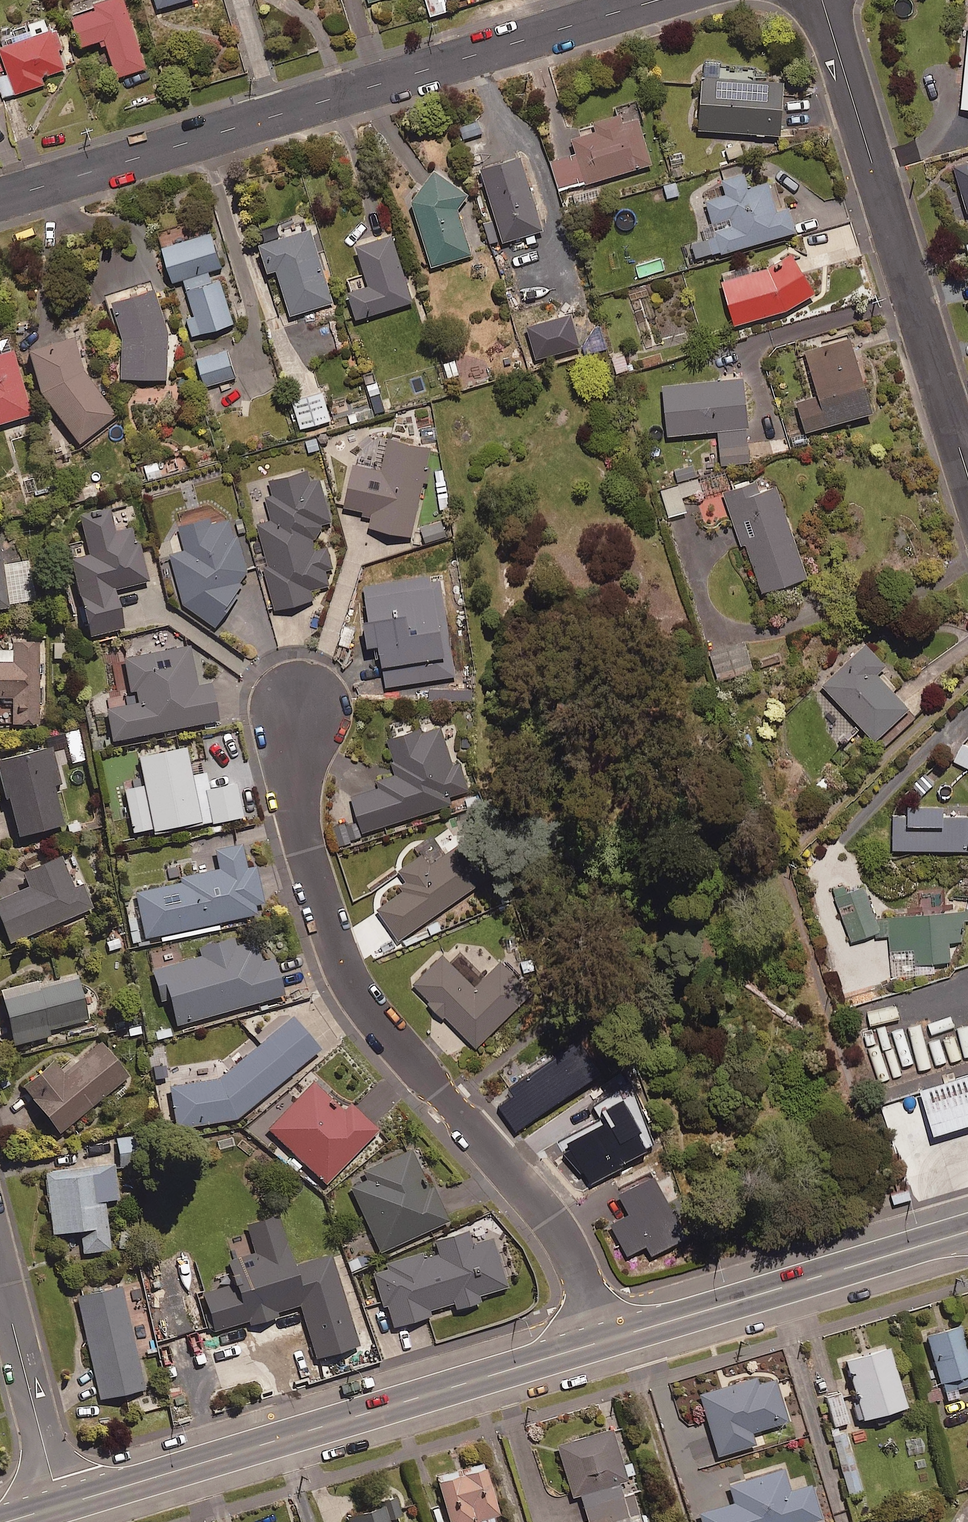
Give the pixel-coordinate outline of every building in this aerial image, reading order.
[(146,68),(125,0),(110,0),(96,5),(97,9),(72,16),(82,47),(105,39),(117,77),(146,68)] [(188,0),(156,0),(158,9),(188,0)] [(449,11),(446,0),(423,0),(428,17),(449,11)] [(65,70),(53,31),(0,48),(9,75),(0,77),(0,81),(5,97),(44,85),(41,77),(65,70)] [(752,71),(725,69),(725,80),(703,78),(700,131),(781,136),(785,80),(751,78),(752,71)] [(639,120),(621,125),(619,117),(596,124),(599,132),(573,140),(578,154),(552,162),(561,191),(652,164),(639,120)] [(505,243),(542,231),(520,158),(482,170),(505,243)] [(954,167),(967,214),(967,163),(954,167)] [(458,209),(468,195),(434,171),(413,201),(432,267),(472,256),(458,209)] [(769,183),(748,189),(744,175),(722,181),(726,195),(707,200),(714,223),(705,226),(713,256),(796,233),(789,209),(777,212),(769,183)] [(291,316),(333,303),(311,230),(259,246),(267,272),(277,269),(291,316)] [(208,272),(221,268),(211,234),(162,249),(173,282),(183,279),(194,316),(187,318),(193,337),(233,324),(220,280),(211,282),(208,272)] [(357,319),(413,303),(393,236),(356,246),(368,287),(349,293),(357,319)] [(795,254),(768,269),(721,282),(733,325),(787,310),(816,294),(795,254)] [(168,316),(164,316),(155,291),(113,303),(123,331),(123,379),(168,379),(168,316)] [(807,433),(873,414),(852,339),(807,352),(820,397),(799,403),(807,433)] [(85,380),(71,342),(27,356),(42,403),(79,446),(117,415),(85,380)] [(204,387),(236,378),(228,351),(197,360),(204,387)] [(632,370),(628,354),(611,359),(616,375),(632,370)] [(30,417),(11,355),(0,358),(0,426),(30,417)] [(448,381),(462,376),(456,358),(442,362),(448,381)] [(376,417),(388,412),(375,375),(363,379),(376,417)] [(721,465),(749,463),(745,381),(664,385),(667,436),(719,433),(721,465)] [(301,430),(330,421),(322,392),(293,401),(301,430)] [(412,538),(430,449),(386,440),(380,470),(354,465),(345,508),(373,514),(370,529),(412,538)] [(317,601),(315,590),(330,586),(327,570),(334,569),(330,548),(316,551),(315,540),(324,526),(331,521),(322,480),(307,483),(305,473),(270,481),(274,496),(267,497),(272,522),(259,524),(276,609),(317,601)] [(683,499),(702,493),(698,481),(661,492),(669,518),(687,512),(683,499)] [(777,488),(757,494),(754,484),(725,494),(743,546),(746,545),(763,594),(807,578),(777,488)] [(135,529),(115,534),(109,511),(79,518),(89,558),(70,563),(90,639),(123,630),(113,592),(149,582),(135,529)] [(216,628),(243,585),(249,584),(237,536),(230,537),(224,513),(163,529),(182,601),(216,628)] [(426,543),(447,538),(443,523),(422,528),(426,543)] [(3,566),(0,549),(0,611),(7,610),(7,606),(35,601),(29,562),(3,566)] [(385,687),(455,677),(441,577),(365,587),(370,622),(362,623),(366,648),(379,646),(385,687)] [(38,645),(11,645),(11,653),(0,653),(0,700),(11,700),(12,726),(40,725),(38,645)] [(878,676),(887,667),(867,645),(823,687),(875,743),(909,710),(878,676)] [(211,686),(197,689),(189,648),(124,661),(133,706),(105,712),(111,743),(218,722),(211,686)] [(441,726),(388,742),(396,768),(377,774),(381,787),(352,796),(363,832),(454,805),(451,796),(470,791),(462,764),(453,767),(441,726)] [(963,744),(954,761),(967,769),(967,747),(963,744)] [(61,786),(51,750),(0,764),(0,780),(17,841),(64,828),(53,789),(61,786)] [(205,775),(191,778),(185,750),(138,760),(144,788),(124,792),(134,843),(153,839),(152,834),(213,822),(214,825),(257,816),(253,792),(238,795),(236,787),(209,792),(205,775)] [(944,818),(944,808),(893,808),(893,851),(967,851),(967,818),(944,818)] [(429,867),(421,854),(396,872),(405,884),(375,905),(401,941),(490,878),(464,842),(429,867)] [(256,870),(246,872),(241,847),(211,853),(215,872),(180,879),(181,885),(133,896),(144,945),(218,929),(217,925),(256,916),(254,906),(263,905),(256,870)] [(73,891),(60,861),(24,876),(30,891),(0,904),(0,928),(11,955),(24,949),(20,941),(92,910),(82,887),(73,891)] [(880,932),(864,888),(836,898),(853,942),(880,932)] [(965,942),(963,913),(882,919),(883,939),(890,939),(893,977),(938,974),(937,963),(951,962),(949,943),(965,942)] [(253,941),(233,946),(232,941),(198,951),(200,958),(153,972),(158,988),(165,986),(177,1028),(284,996),(273,962),(260,965),(253,941)] [(501,964),(475,989),(443,957),(413,986),(476,1050),(531,995),(501,964)] [(89,1021),(78,981),(39,992),(36,984),(0,994),(0,1001),(13,1048),(49,1038),(48,1033),(89,1021)] [(177,1131),(235,1121),(319,1052),(291,1019),(218,1081),(170,1089),(177,1131)] [(602,1073),(581,1043),(510,1091),(514,1097),(501,1106),(517,1130),(602,1073)] [(58,1136),(126,1080),(98,1046),(61,1076),(53,1066),(21,1092),(58,1136)] [(919,1091),(933,1138),(967,1127),(967,1076),(919,1091)] [(351,1103),(343,1112),(313,1084),(268,1133),(326,1187),(379,1129),(351,1103)] [(118,1157),(134,1155),(132,1138),(115,1140),(118,1157)] [(429,1192),(410,1151),(362,1173),(365,1181),(351,1188),(381,1253),(448,1223),(433,1190),(429,1192)] [(104,1203),(118,1202),(114,1168),(45,1175),(51,1237),(80,1234),(82,1255),(109,1252),(104,1203)] [(653,1256),(686,1239),(654,1178),(621,1196),(631,1216),(612,1226),(628,1256),(647,1246),(653,1256)] [(331,1257),(293,1268),(278,1219),(247,1228),(255,1255),(232,1262),(239,1284),(201,1295),(204,1303),(190,1307),(199,1336),(248,1321),(250,1328),(278,1319),(276,1314),(300,1307),(316,1362),(359,1349),(331,1257)] [(490,1242),(474,1248),(469,1235),(372,1271),(394,1331),(432,1317),(430,1312),(453,1304),(456,1313),(480,1304),(478,1299),(508,1288),(490,1242)] [(101,1402),(145,1392),(122,1290),(78,1300),(101,1402)] [(967,1383),(967,1361),(954,1318),(921,1329),(943,1398),(955,1394),(953,1388),(967,1383)] [(858,1416),(902,1402),(884,1342),(839,1355),(858,1416)] [(785,1418),(771,1375),(754,1381),(751,1373),(696,1391),(716,1453),(752,1441),(748,1430),(785,1418)] [(832,1424),(846,1419),(838,1392),(824,1396),(832,1424)] [(624,1476),(607,1424),(553,1442),(569,1493),(575,1491),(584,1519),(575,1521),(624,1521),(638,1518),(629,1489),(619,1492),(615,1479),(624,1476)] [(859,1490),(842,1428),(829,1432),(847,1493),(859,1490)] [(498,1507),(484,1458),(436,1471),(450,1521),(496,1521),(492,1509),(498,1507)] [(787,1488),(779,1465),(726,1483),(731,1501),(697,1512),(700,1521),(795,1521),(817,1515),(807,1482),(787,1488)] [(392,1495),(350,1508),(354,1521),(401,1521),(392,1495)]
